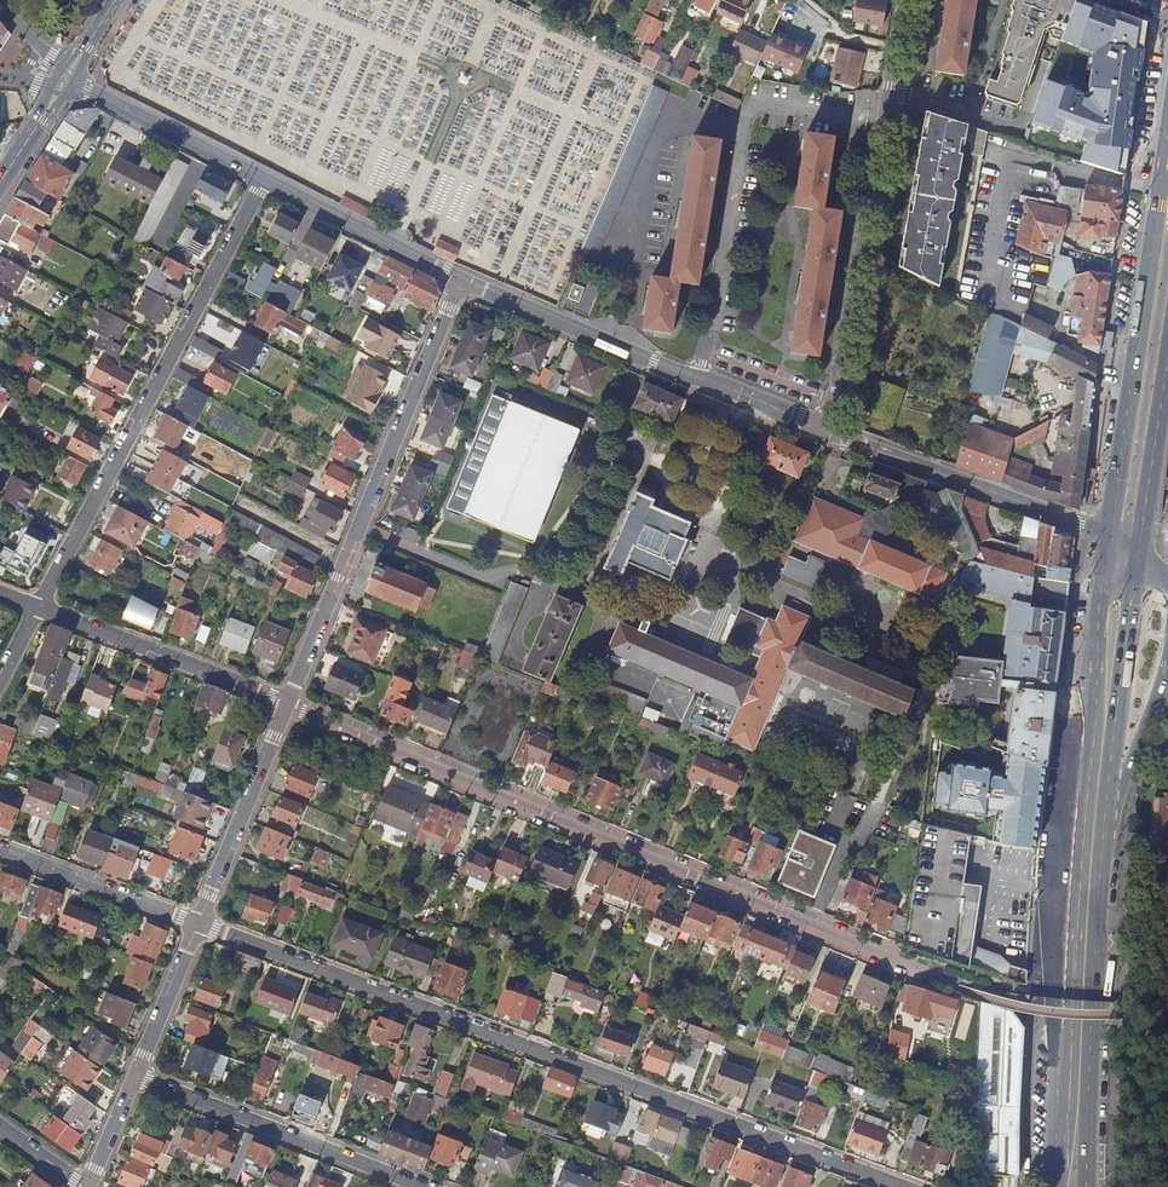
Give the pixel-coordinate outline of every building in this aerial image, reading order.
[(608,15),(616,0),(609,0),(611,1),(605,13),(608,15)] [(660,0),(651,0),(646,9),(656,14),(662,1),(660,0)] [(751,0),(719,0),(714,12),(742,25),(753,1),(751,0)] [(882,26),(886,2),(873,0),(856,0),(852,21),(857,21),(863,22),(872,24),(877,25),(882,26)] [(963,77),(975,0),(947,0),(936,72),(963,77)] [(1075,0),(1018,0),(1017,2),(1014,0),(1011,9),(1013,13),(1007,31),(1010,32),(1002,56),(1003,56),(1000,64),(1002,65),(1000,70),(1001,70),(997,84),(989,81),(985,93),(987,97),(1015,107),(1019,105),(1044,31),(1052,27),(1065,31),(1069,18),(1072,9),(1075,0)] [(1079,12),(1072,9),(1069,18),(1065,31),(1061,42),(1068,45),(1079,12)] [(636,36),(653,44),(661,24),(645,17),(636,36)] [(1105,80),(1102,87),(1135,99),(1146,23),(1143,22),(1123,20),(1115,80),(1105,80)] [(729,52),(758,65),(762,57),(768,44),(739,30),(729,52)] [(0,42),(0,52),(11,36),(8,31),(0,42)] [(768,44),(762,57),(767,59),(775,63),(785,67),(793,71),(798,73),(809,50),(804,48),(796,44),(785,39),(777,36),(772,34),(768,44)] [(643,63),(653,67),(665,42),(660,40),(654,50),(650,49),(643,63)] [(638,45),(631,41),(625,54),(632,57),(638,45)] [(831,81),(857,87),(864,53),(839,47),(831,81)] [(1099,75),(1055,59),(1052,69),(1101,86),(1101,79),(1098,78),(1099,75)] [(698,73),(687,68),(680,83),(691,88),(698,73)] [(1099,136),(1102,124),(1093,122),(1098,101),(1120,109),(1120,115),(1132,119),(1135,99),(1102,87),(1101,86),(1052,69),(1038,115),(1099,136)] [(667,93),(652,85),(580,252),(595,259),(667,93)] [(717,91),(713,99),(737,111),(741,102),(717,91)] [(1102,124),(1131,132),(1132,119),(1120,115),(1120,109),(1098,101),(1093,122),(1102,124)] [(74,149),(99,109),(95,106),(70,111),(5,214),(33,229),(35,224),(43,227),(49,216),(37,209),(46,192),(59,198),(74,173),(58,164),(69,146),(74,149)] [(938,286),(967,140),(968,140),(970,141),(971,141),(972,142),(973,143),(973,145),(974,146),(974,147),(974,148),(974,149),(974,150),(990,153),(993,134),(983,131),(970,126),(935,116),(904,269),(938,286)] [(1131,132),(1102,124),(1099,136),(1096,146),(1107,150),(1104,161),(1096,159),(1094,167),(1124,176),(1127,159),(1131,132)] [(1142,134),(1131,132),(1127,159),(1138,160),(1142,134)] [(835,138),(807,134),(795,206),(812,209),(792,352),(820,357),(825,319),(836,250),(842,213),(824,209),(829,176),(835,138)] [(720,142),(693,137),(670,280),(651,277),(642,329),(671,333),(678,283),(697,286),(703,247),(714,179),(720,142)] [(179,160),(184,152),(178,149),(161,179),(149,203),(131,237),(144,244),(187,164),(179,160)] [(144,201),(149,203),(161,179),(146,172),(139,168),(116,157),(103,180),(107,183),(107,184),(111,186),(112,185),(122,190),(121,191),(127,194),(127,193),(139,199),(138,200),(144,203),(144,201)] [(143,158),(139,168),(146,172),(151,163),(143,158)] [(194,188),(222,202),(231,184),(204,169),(194,188)] [(1061,188),(1057,213),(1062,214),(1068,215),(1082,217),(1118,222),(1122,191),(1086,186),(1085,191),(1061,188)] [(342,194),(337,203),(347,208),(351,199),(342,194)] [(368,208),(351,199),(347,208),(364,216),(368,208)] [(1057,213),(1026,209),(1019,246),(1043,257),(1043,256),(1053,259),(1062,214),(1057,213)] [(40,233),(33,229),(5,214),(0,223),(0,241),(18,251),(19,249),(28,253),(40,233)] [(270,233),(289,243),(299,224),(280,214),(270,233)] [(1096,242),(1114,245),(1118,222),(1082,217),(1080,236),(1097,239),(1096,242)] [(198,255),(209,235),(185,222),(174,243),(198,255)] [(296,257),(321,270),(335,242),(309,230),(296,257)] [(47,252),(53,240),(48,237),(44,235),(38,247),(47,252)] [(438,238),(432,251),(444,257),(453,261),(459,248),(438,238)] [(164,245),(159,252),(166,256),(173,259),(177,252),(164,245)] [(328,278),(352,291),(365,266),(356,261),(350,259),(352,254),(343,249),(328,278)] [(27,269),(0,255),(0,280),(17,289),(27,269)] [(401,295),(432,310),(440,291),(435,279),(387,255),(378,272),(392,279),(391,281),(404,288),(401,295)] [(177,278),(184,265),(173,259),(166,256),(159,269),(155,267),(153,269),(152,269),(143,287),(173,303),(178,293),(168,287),(167,284),(163,282),(165,277),(172,280),(175,278),(176,277),(177,278)] [(247,289),(262,298),(265,292),(271,279),(276,270),(263,264),(254,283),(250,282),(247,289)] [(1082,345),(1099,353),(1102,332),(1110,275),(1090,272),(1077,276),(1068,334),(1079,336),(1079,341),(1084,342),(1082,345)] [(358,311),(361,303),(365,295),(385,305),(392,290),(363,274),(347,306),(358,311)] [(277,283),(271,279),(265,292),(292,307),(302,291),(279,279),(277,283)] [(578,302),(584,288),(573,283),(567,298),(578,302)] [(169,310),(173,303),(143,287),(142,287),(134,302),(142,307),(140,311),(161,322),(167,309),(169,310)] [(380,313),(385,305),(365,295),(361,303),(380,313)] [(0,296),(0,317),(8,301),(0,296)] [(315,335),(318,329),(267,302),(265,305),(262,304),(259,311),(260,313),(261,313),(255,325),(272,334),(272,333),(275,335),(281,324),(301,335),(303,330),(312,335),(315,335)] [(117,304),(112,313),(126,321),(128,322),(133,313),(117,304)] [(114,342),(126,321),(112,313),(104,309),(93,330),(100,334),(94,346),(115,357),(116,357),(122,346),(114,342)] [(972,390),(971,390),(972,390),(979,392),(994,395),(1006,350),(1051,364),(1079,373),(1095,379),(1097,365),(1048,342),(1024,330),(993,315),(972,390)] [(387,359),(400,335),(367,318),(357,336),(369,342),(366,348),(387,359)] [(1054,330),(1027,318),(1024,330),(1048,342),(1054,330)] [(470,322),(461,344),(480,352),(489,329),(470,322)] [(491,341),(499,344),(504,332),(497,328),(491,341)] [(228,360),(249,371),(264,343),(243,332),(237,342),(236,341),(231,350),(233,351),(228,360)] [(1112,334),(1102,332),(1099,353),(1107,355),(1108,349),(1110,349),(1112,334)] [(511,357),(536,368),(547,344),(521,333),(511,357)] [(222,351),(195,336),(190,346),(217,360),(222,351)] [(471,373),(480,352),(461,344),(452,365),(471,373)] [(132,373),(135,367),(116,357),(115,357),(112,364),(102,358),(92,377),(122,393),(133,374),(132,373)] [(567,382),(592,393),(602,368),(577,357),(567,382)] [(382,387),(388,376),(365,364),(347,399),(371,412),(379,396),(375,394),(380,386),(382,387)] [(205,382),(178,368),(173,378),(188,386),(201,392),(206,383),(226,393),(235,375),(215,365),(205,382)] [(531,374),(528,381),(546,389),(553,372),(543,367),(539,377),(531,374)] [(562,375),(553,372),(546,389),(554,392),(562,375)] [(969,424),(958,466),(975,472),(1062,504),(1078,509),(1095,379),(1079,373),(1073,411),(1068,410),(1061,414),(1057,446),(1056,457),(1054,475),(1060,476),(1058,484),(1041,482),(1031,479),(1035,468),(1010,459),(1011,455),(1034,441),(1038,447),(1045,443),(1048,422),(1016,441),(969,424)] [(32,377),(27,388),(38,393),(44,382),(32,377)] [(847,399),(855,400),(858,381),(850,380),(847,399)] [(634,406),(669,421),(678,399),(642,385),(634,406)] [(188,386),(170,417),(187,426),(192,428),(209,397),(201,392),(188,386)] [(107,407),(113,398),(92,387),(89,391),(98,396),(90,410),(110,421),(115,411),(107,407)] [(975,408),(979,392),(972,390),(971,390),(960,387),(956,404),(973,408),(975,408)] [(441,394),(432,416),(451,424),(460,402),(441,394)] [(445,507),(532,542),(578,429),(492,394),(445,507)] [(203,429),(249,452),(263,423),(217,401),(203,429)] [(174,449),(187,426),(170,417),(166,415),(154,439),(174,449)] [(442,445),(451,424),(432,416),(423,438),(442,445)] [(361,447),(366,438),(343,426),(327,456),(342,463),(347,455),(353,458),(359,446),(361,447)] [(68,446),(89,457),(99,438),(78,427),(68,446)] [(273,438),(276,432),(268,428),(265,433),(273,438)] [(269,447),(273,438),(265,433),(261,443),(269,447)] [(762,461),(797,475),(806,454),(771,439),(762,461)] [(1049,456),(1056,457),(1057,446),(1050,445),(1049,456)] [(162,449),(153,465),(176,477),(177,478),(186,463),(162,449)] [(436,460),(450,465),(454,455),(440,450),(436,460)] [(225,479),(241,487),(253,460),(237,451),(225,479)] [(75,484),(86,464),(68,455),(58,475),(75,484)] [(428,469),(446,476),(450,465),(436,460),(432,458),(428,469)] [(321,484),(343,496),(354,476),(332,464),(321,484)] [(145,481),(168,493),(176,477),(153,465),(145,481)] [(411,466),(402,488),(421,496),(430,474),(411,466)] [(296,472),(293,478),(308,486),(311,479),(296,472)] [(923,491),(925,482),(903,474),(902,474),(899,485),(869,475),(864,491),(894,501),(892,506),(877,514),(873,513),(868,523),(813,499),(795,541),(935,600),(946,575),(879,547),(884,538),(893,535),(889,524),(892,518),(904,514),(914,518),(918,527),(927,523),(937,528),(946,550),(955,547),(953,555),(960,558),(958,564),(967,567),(980,552),(962,509),(964,496),(945,489),(933,496),(923,491)] [(13,475),(1,497),(12,504),(23,509),(35,487),(13,475)] [(627,561),(668,580),(686,541),(683,539),(689,523),(650,506),(656,492),(639,485),(603,568),(620,576),(627,561)] [(412,518),(421,496),(402,488),(393,510),(412,518)] [(983,516),(985,503),(964,496),(962,509),(980,552),(988,566),(1034,578),(1036,566),(1036,564),(1034,563),(994,553),(991,541),(983,516)] [(186,540),(187,541),(196,546),(198,547),(201,549),(204,544),(194,538),(190,540),(188,539),(203,512),(179,499),(164,528),(186,540)] [(305,516),(301,524),(323,536),(327,530),(332,531),(342,511),(322,500),(312,519),(305,516)] [(133,546),(147,520),(118,505),(105,531),(133,546)] [(219,529),(222,522),(208,515),(205,521),(219,529)] [(1020,548),(991,541),(994,553),(1034,563),(1039,523),(1024,517),(1020,548)] [(1047,580),(1069,584),(1072,563),(1075,540),(1071,534),(1055,528),(1039,523),(1034,563),(1036,564),(1036,566),(1048,568),(1047,580)] [(405,527),(401,536),(419,543),(422,534),(405,527)] [(33,562),(36,563),(47,540),(29,531),(24,529),(16,548),(5,543),(0,553),(0,566),(5,569),(7,566),(27,576),(33,562)] [(108,572),(120,549),(100,539),(89,562),(108,572)] [(187,541),(183,539),(177,549),(191,556),(196,546),(187,541)] [(254,540),(249,554),(271,562),(277,549),(254,540)] [(209,563),(213,555),(209,553),(201,549),(198,547),(195,556),(209,563)] [(1001,689),(1017,691),(1016,701),(1028,702),(1029,690),(1054,693),(1065,613),(1030,608),(1034,578),(988,566),(980,552),(967,567),(965,570),(958,586),(1014,602),(1009,636),(1008,636),(1004,662),(956,657),(945,684),(953,687),(947,705),(979,709),(980,703),(999,706),(1001,689)] [(810,554),(807,561),(789,555),(781,575),(816,588),(826,560),(810,554)] [(286,588),(306,596),(316,574),(296,565),(296,562),(284,558),(279,570),(291,576),(286,588)] [(422,607),(427,609),(435,590),(426,586),(427,584),(385,567),(385,566),(375,562),(372,571),(373,572),(366,591),(416,611),(417,608),(421,609),(422,607)] [(168,583),(182,591),(185,583),(171,576),(168,583)] [(252,584),(268,593),(271,586),(255,577),(252,584)] [(525,577),(521,584),(528,587),(531,580),(525,577)] [(1047,580),(1034,578),(1030,608),(1065,613),(1069,584),(1047,580)] [(275,579),(271,586),(279,590),(280,590),(283,584),(275,579)] [(467,643),(464,649),(466,650),(480,655),(491,659),(498,662),(528,587),(521,584),(513,581),(486,650),(467,643)] [(275,596),(279,590),(271,586),(268,593),(275,596)] [(149,625),(157,608),(132,595),(125,614),(137,619),(136,621),(149,625)] [(524,670),(549,681),(580,606),(555,595),(524,670)] [(190,601),(179,597),(174,610),(178,612),(170,631),(189,639),(197,618),(182,612),(183,608),(187,609),(190,601)] [(788,669),(904,719),(915,693),(899,685),(904,672),(862,654),(856,667),(799,643),(810,619),(784,607),(777,623),(769,620),(757,645),(765,649),(752,680),(620,623),(609,649),(707,691),(704,699),(698,697),(688,719),(694,722),(691,729),(715,740),(717,735),(753,750),(788,669)] [(172,616),(164,612),(159,627),(167,630),(172,616)] [(218,643),(245,653),(255,627),(228,617),(218,643)] [(342,648),(375,661),(387,631),(356,618),(352,628),(350,628),(342,648)] [(253,652),(276,662),(288,631),(265,622),(253,652)] [(194,641),(203,645),(209,629),(200,625),(194,641)] [(41,688),(48,691),(59,658),(65,660),(68,652),(63,650),(68,632),(51,626),(34,670),(45,675),(41,688)] [(432,653),(441,657),(447,643),(437,639),(432,653)] [(462,661),(475,666),(480,655),(466,650),(462,661)] [(70,663),(65,660),(59,658),(48,691),(46,695),(57,698),(70,663)] [(326,688),(354,699),(364,674),(336,663),(326,688)] [(167,677),(153,672),(148,687),(131,681),(125,695),(137,699),(137,698),(143,700),(145,695),(159,700),(167,677)] [(100,677),(90,673),(79,701),(108,711),(117,686),(99,680),(100,677)] [(382,714),(407,725),(412,711),(400,706),(401,703),(398,702),(408,679),(398,675),(382,714)] [(557,684),(545,680),(542,689),(554,694),(557,684)] [(596,680),(589,697),(609,704),(611,705),(640,716),(646,699),(596,680)] [(224,704),(228,693),(204,684),(192,715),(199,717),(202,707),(217,713),(221,703),(224,704)] [(1023,759),(1045,768),(1054,693),(1029,690),(1028,702),(1016,701),(1015,704),(1009,755),(1012,756),(1023,759)] [(426,698),(425,701),(416,721),(447,734),(456,711),(426,698)] [(155,714),(154,714),(146,735),(147,736),(141,755),(148,758),(155,740),(154,740),(159,727),(156,725),(161,711),(157,709),(155,714)] [(17,713),(12,727),(17,729),(18,729),(32,734),(37,720),(17,713)] [(55,719),(40,713),(37,720),(32,734),(46,740),(48,740),(55,719)] [(650,727),(653,721),(642,717),(640,723),(650,727)] [(669,727),(653,721),(650,727),(648,731),(665,738),(669,727)] [(17,729),(12,727),(2,723),(0,729),(0,763),(3,764),(17,729)] [(244,736),(224,728),(213,758),(233,765),(244,736)] [(557,742),(539,734),(537,737),(524,731),(512,761),(526,767),(529,759),(547,766),(549,763),(550,760),(557,742)] [(993,740),(993,749),(1007,749),(1007,740),(993,740)] [(724,764),(730,750),(727,749),(721,763),(724,764)] [(639,773),(664,784),(673,765),(647,754),(639,773)] [(691,777),(712,786),(721,763),(700,754),(691,777)] [(949,773),(939,772),(935,801),(950,803),(950,807),(987,812),(988,808),(1002,810),(998,840),(1036,849),(1045,768),(1023,759),(1012,756),(1009,755),(993,772),(993,769),(949,764),(949,773)] [(163,763),(156,781),(166,785),(173,766),(163,763)] [(574,773),(549,763),(547,766),(542,778),(541,781),(566,792),(574,773)] [(724,764),(721,763),(712,786),(734,796),(746,766),(739,763),(738,766),(732,764),(731,767),(724,764)] [(287,787),(283,796),(303,804),(306,796),(308,796),(317,774),(294,764),(285,786),(287,787)] [(187,786),(199,790),(207,771),(195,766),(187,786)] [(590,775),(582,771),(574,790),(583,794),(590,775)] [(94,784),(69,774),(63,790),(60,798),(85,808),(94,784)] [(587,796),(613,806),(622,786),(596,775),(587,796)] [(21,808),(52,820),(60,798),(63,790),(32,778),(24,801),(21,808)] [(374,818),(393,825),(406,794),(386,786),(374,818)] [(216,795),(201,789),(198,797),(213,802),(216,795)] [(1146,846),(1167,849),(1167,793),(1152,790),(1146,846)] [(202,828),(213,802),(198,797),(186,792),(175,819),(202,828)] [(419,799),(406,794),(393,825),(418,835),(430,805),(419,801),(419,799)] [(275,820),(272,829),(290,836),(302,805),(281,796),(272,818),(275,820)] [(21,810),(21,808),(24,801),(13,797),(11,802),(3,800),(2,803),(0,802),(0,825),(11,828),(18,809),(21,810)] [(453,814),(430,804),(430,805),(418,835),(413,847),(420,849),(426,835),(423,834),(426,830),(444,837),(453,814)] [(468,816),(457,812),(446,841),(456,845),(468,816)] [(60,825),(51,822),(45,837),(53,840),(60,825)] [(960,907),(964,883),(971,834),(923,823),(922,823),(912,890),(960,907)] [(281,859),(290,836),(272,829),(265,826),(256,849),(281,859)] [(193,861),(203,836),(179,827),(169,851),(193,861)] [(750,839),(759,843),(759,842),(763,833),(764,831),(755,827),(750,839)] [(106,852),(108,853),(112,842),(113,841),(88,831),(79,856),(102,864),(106,852)] [(780,840),(763,833),(759,842),(759,843),(747,871),(755,875),(757,872),(766,876),(771,865),(776,866),(782,852),(776,849),(780,840)] [(820,845),(796,835),(777,881),(801,892),(815,897),(833,850),(820,845)] [(734,856),(743,860),(749,846),(728,837),(720,857),(732,862),(734,856)] [(142,851),(142,849),(114,838),(113,841),(112,842),(121,845),(121,847),(138,854),(138,855),(149,860),(141,867),(156,873),(162,858),(142,851)] [(121,845),(112,842),(108,853),(102,868),(104,869),(106,872),(110,873),(122,877),(126,866),(130,867),(133,866),(138,855),(138,854),(121,847),(121,845)] [(325,866),(331,853),(315,847),(310,860),(325,866)] [(528,858),(502,847),(496,861),(493,870),(518,880),(528,858)] [(531,872),(568,887),(578,863),(541,847),(531,872)] [(463,870),(488,881),(493,870),(496,861),(471,850),(463,870)] [(1167,881),(1167,855),(1163,853),(1157,878),(1167,881)] [(251,870),(254,860),(240,855),(237,864),(251,870)] [(580,857),(578,863),(568,887),(574,890),(587,860),(580,857)] [(171,862),(162,858),(156,873),(165,877),(171,862)] [(595,883),(605,887),(614,866),(596,859),(586,882),(594,886),(595,883)] [(608,891),(631,901),(640,879),(617,869),(608,891)] [(21,893),(26,880),(0,871),(0,885),(21,893)] [(278,895),(283,898),(285,892),(292,874),(285,872),(280,884),(282,885),(278,895)] [(302,881),(303,879),(292,874),(285,892),(295,895),(297,895),(298,894),(302,881)] [(843,900),(866,909),(875,888),(851,878),(843,900)] [(634,901),(657,910),(665,889),(642,880),(634,901)] [(333,899),(343,902),(345,894),(336,891),(326,887),(324,890),(302,881),(298,894),(330,905),(333,899)] [(39,886),(31,883),(5,952),(7,953),(13,955),(27,916),(30,917),(33,909),(45,914),(44,917),(51,919),(62,893),(41,885),(39,886)] [(981,885),(964,883),(960,907),(977,913),(981,885)] [(955,939),(960,907),(912,890),(908,919),(905,936),(904,946),(969,967),(972,943),(955,939)] [(582,909),(594,915),(602,895),(594,892),(590,902),(586,901),(582,909)] [(243,916),(253,920),(255,918),(265,922),(272,903),(251,895),(243,916)] [(865,919),(905,936),(908,919),(894,913),(897,907),(874,897),(868,913),(865,919)] [(58,924),(93,938),(102,916),(90,911),(87,913),(81,910),(79,907),(66,901),(58,924)] [(289,926),(296,908),(284,903),(276,920),(289,926)] [(680,929),(706,940),(717,914),(690,903),(680,929)] [(972,943),(977,913),(960,907),(955,939),(972,943)] [(860,910),(853,925),(861,928),(865,919),(868,913),(860,910)] [(739,923),(717,914),(706,940),(705,942),(713,946),(714,944),(722,947),(724,941),(731,944),(739,923)] [(353,950),(372,957),(381,933),(343,918),(335,942),(352,948),(353,950)] [(146,922),(140,937),(147,941),(142,952),(135,949),(133,948),(131,955),(132,955),(151,963),(153,963),(166,930),(146,922)] [(734,947),(761,958),(769,937),(743,926),(734,947)] [(512,938),(497,932),(490,948),(501,952),(505,954),(512,938)] [(140,937),(135,949),(142,952),(147,941),(140,937)] [(789,945),(769,937),(761,958),(780,965),(783,959),(786,960),(788,954),(786,953),(789,945)] [(422,974),(429,957),(431,952),(396,939),(386,962),(422,976),(422,974)] [(256,973),(261,959),(237,950),(232,964),(256,973)] [(815,960),(795,951),(786,973),(806,982),(815,960)] [(141,989),(151,963),(132,955),(123,982),(141,989)] [(438,961),(429,957),(422,974),(432,978),(438,961)] [(434,988),(455,996),(465,972),(444,964),(434,988)] [(1011,966),(1006,979),(1016,982),(1019,969),(1011,966)] [(1026,972),(1019,969),(1016,982),(1025,985),(1026,972)] [(97,976),(81,970),(77,980),(93,986),(97,976)] [(568,982),(570,978),(568,977),(553,972),(547,987),(581,1000),(580,1004),(598,1011),(605,991),(595,988),(587,985),(586,988),(568,982)] [(846,983),(818,972),(806,1003),(834,1014),(846,983)] [(859,987),(884,997),(888,985),(863,975),(859,987)] [(255,1001),(289,1014),(298,990),(282,984),(281,986),(275,984),(276,981),(265,977),(255,1001)] [(194,998),(216,1006),(223,986),(202,978),(194,998)] [(938,995),(903,983),(897,1000),(906,1003),(903,1009),(930,1018),(938,995)] [(496,1011),(533,1024),(541,1003),(504,990),(496,1011)] [(123,1029),(134,1002),(105,991),(96,1013),(103,1016),(102,1021),(123,1029)] [(305,992),(298,1012),(332,1025),(340,1002),(327,997),(326,999),(305,992)] [(976,1109),(976,1174),(993,1174),(1018,1175),(1018,1174),(1019,1152),(1019,1133),(1024,1025),(1013,1011),(981,1002),(977,1088),(976,1109)] [(185,1020),(189,1022),(182,1039),(193,1043),(201,1047),(204,1038),(208,1029),(206,1027),(210,1016),(189,1007),(185,1020)] [(395,1046),(399,1047),(401,1041),(398,1039),(403,1026),(381,1018),(379,1021),(374,1020),(367,1039),(394,1049),(395,1046)] [(679,1043),(702,1052),(710,1031),(702,1028),(688,1022),(679,1043)] [(433,1031),(416,1024),(408,1046),(415,1049),(406,1075),(426,1082),(430,1070),(425,1067),(428,1056),(424,1055),(427,1049),(429,1050),(431,1046),(428,1045),(433,1031)] [(44,1045),(52,1034),(39,1025),(30,1038),(20,1052),(28,1058),(34,1050),(37,1051),(43,1044),(44,1045)] [(300,1044),(305,1029),(293,1025),(287,1039),(290,1041),(300,1044)] [(99,1067),(105,1058),(102,1056),(112,1042),(92,1027),(75,1051),(99,1067)] [(598,1046),(627,1057),(634,1037),(605,1027),(598,1046)] [(12,1047),(20,1052),(30,1038),(22,1032),(12,1047)] [(907,1038),(892,1034),(890,1054),(902,1057),(907,1038)] [(779,1044),(760,1036),(755,1048),(762,1050),(775,1055),(779,1044)] [(115,1043),(112,1042),(102,1056),(105,1058),(115,1043)] [(220,1081),(230,1058),(201,1047),(193,1043),(185,1066),(220,1081)] [(788,1047),(779,1044),(775,1055),(783,1058),(788,1047)] [(643,1067),(664,1075),(672,1054),(651,1046),(643,1067)] [(808,1055),(788,1046),(788,1047),(783,1058),(811,1069),(814,1061),(808,1058),(808,1055)] [(391,1065),(386,1076),(395,1079),(405,1051),(399,1049),(396,1060),(398,1060),(396,1066),(391,1065)] [(85,1089),(100,1068),(99,1067),(75,1051),(75,1050),(60,1072),(85,1089)] [(354,1077),(358,1066),(340,1059),(315,1050),(311,1061),(314,1062),(316,1057),(332,1063),(330,1068),(354,1077)] [(1,1078),(14,1061),(0,1051),(0,1080),(1,1078)] [(518,1072),(508,1068),(509,1065),(489,1058),(488,1060),(483,1059),(483,1058),(483,1055),(474,1052),(461,1088),(472,1092),(476,1083),(509,1095),(518,1072)] [(827,1060),(817,1056),(814,1061),(811,1069),(813,1070),(815,1070),(822,1073),(827,1060)] [(276,1064),(261,1057),(257,1068),(253,1078),(255,1079),(248,1097),(261,1102),(276,1064)] [(827,1060),(822,1073),(843,1081),(849,1066),(828,1058),(827,1060)] [(713,1086),(744,1098),(754,1073),(723,1061),(713,1086)] [(544,1086),(570,1096),(577,1078),(561,1072),(551,1068),(544,1086)] [(813,1097),(822,1073),(815,1070),(806,1093),(806,1095),(813,1097)] [(434,1094),(446,1098),(454,1075),(442,1071),(434,1094)] [(391,1086),(358,1073),(350,1093),(360,1096),(362,1089),(387,1098),(391,1086)] [(387,1110),(394,1112),(401,1094),(405,1083),(397,1080),(387,1110)] [(765,1104),(798,1117),(806,1095),(806,1093),(773,1081),(765,1104)] [(406,1097),(411,1086),(405,1083),(401,1094),(406,1097)] [(423,1097),(426,1091),(417,1088),(406,1117),(413,1120),(422,1123),(431,1101),(423,1097)] [(295,1119),(294,1122),(314,1130),(320,1132),(324,1120),(314,1116),(318,1104),(311,1102),(314,1093),(303,1089),(296,1109),(293,1108),(291,1116),(295,1119)] [(432,1109),(444,1113),(449,1100),(448,1099),(434,1094),(433,1098),(436,1100),(432,1109)] [(84,1120),(95,1105),(80,1095),(65,1118),(82,1131),(88,1123),(84,1120)] [(585,1124),(617,1136),(622,1122),(617,1121),(621,1111),(594,1100),(585,1124)] [(798,1125),(817,1132),(825,1110),(822,1109),(824,1106),(821,1104),(819,1108),(806,1103),(798,1125)] [(522,1115),(505,1108),(501,1119),(537,1133),(540,1134),(543,1135),(544,1135),(554,1139),(557,1132),(521,1118),(522,1115)] [(675,1143),(672,1142),(679,1122),(646,1109),(638,1129),(652,1134),(647,1147),(670,1155),(675,1143)] [(402,1116),(394,1112),(378,1154),(402,1163),(422,1171),(431,1147),(399,1135),(400,1130),(398,1129),(402,1116)] [(453,1116),(444,1113),(436,1133),(436,1134),(438,1136),(429,1157),(451,1166),(455,1160),(466,1164),(472,1149),(441,1137),(446,1125),(449,1126),(453,1116)] [(69,1150),(80,1133),(54,1115),(42,1131),(69,1150)] [(420,1129),(422,1123),(413,1120),(411,1125),(420,1129)] [(886,1133),(855,1121),(846,1143),(877,1155),(886,1133)] [(194,1131),(184,1126),(176,1145),(189,1151),(186,1157),(200,1163),(212,1135),(196,1128),(194,1131)] [(692,1131),(681,1127),(675,1143),(686,1148),(692,1131)] [(421,1136),(433,1141),(436,1134),(436,1133),(423,1129),(421,1136)] [(211,1163),(222,1167),(225,1160),(228,1161),(235,1144),(224,1140),(225,1136),(215,1132),(207,1153),(214,1156),(211,1163)] [(235,1182),(242,1165),(245,1158),(266,1167),(271,1151),(252,1143),(254,1136),(246,1133),(226,1179),(235,1182)] [(535,1157),(543,1135),(540,1134),(537,1133),(528,1155),(535,1157)] [(151,1163),(150,1165),(165,1171),(171,1157),(165,1154),(170,1142),(162,1138),(160,1142),(140,1134),(131,1154),(151,1163)] [(724,1166),(727,1167),(730,1160),(728,1159),(732,1146),(711,1137),(706,1150),(707,1151),(705,1159),(708,1160),(705,1167),(717,1171),(719,1165),(724,1166)] [(521,1153),(485,1138),(473,1169),(488,1175),(490,1167),(512,1176),(521,1153)] [(915,1146),(906,1143),(904,1149),(899,1160),(941,1175),(950,1154),(916,1141),(915,1146)] [(614,1143),(608,1159),(622,1164),(623,1165),(624,1165),(630,1149),(614,1143)] [(892,1159),(899,1162),(899,1160),(904,1149),(896,1146),(892,1159)] [(730,1174),(751,1182),(760,1158),(739,1150),(730,1174)] [(600,1163),(621,1171),(623,1165),(622,1164),(608,1159),(602,1157),(600,1163)] [(263,1174),(266,1167),(245,1158),(242,1165),(263,1174)] [(760,1158),(751,1182),(764,1186),(773,1186),(781,1166),(760,1158)] [(130,1186),(141,1186),(144,1179),(151,1182),(156,1171),(128,1159),(119,1182),(130,1186)] [(675,1184),(661,1179),(624,1165),(623,1165),(621,1171),(614,1186),(624,1186),(625,1184),(634,1186),(673,1186),(675,1184)] [(600,1181),(562,1167),(554,1186),(598,1186),(600,1181)] [(810,1177),(789,1169),(783,1186),(806,1186),(810,1177)] [(271,1170),(263,1186),(293,1186),(296,1181),(271,1170)] [(32,1173),(22,1186),(50,1186),(32,1173)] [(339,1186),(312,1174),(307,1186),(339,1186)] [(1018,1175),(993,1174),(993,1186),(1018,1186),(1018,1175)]
